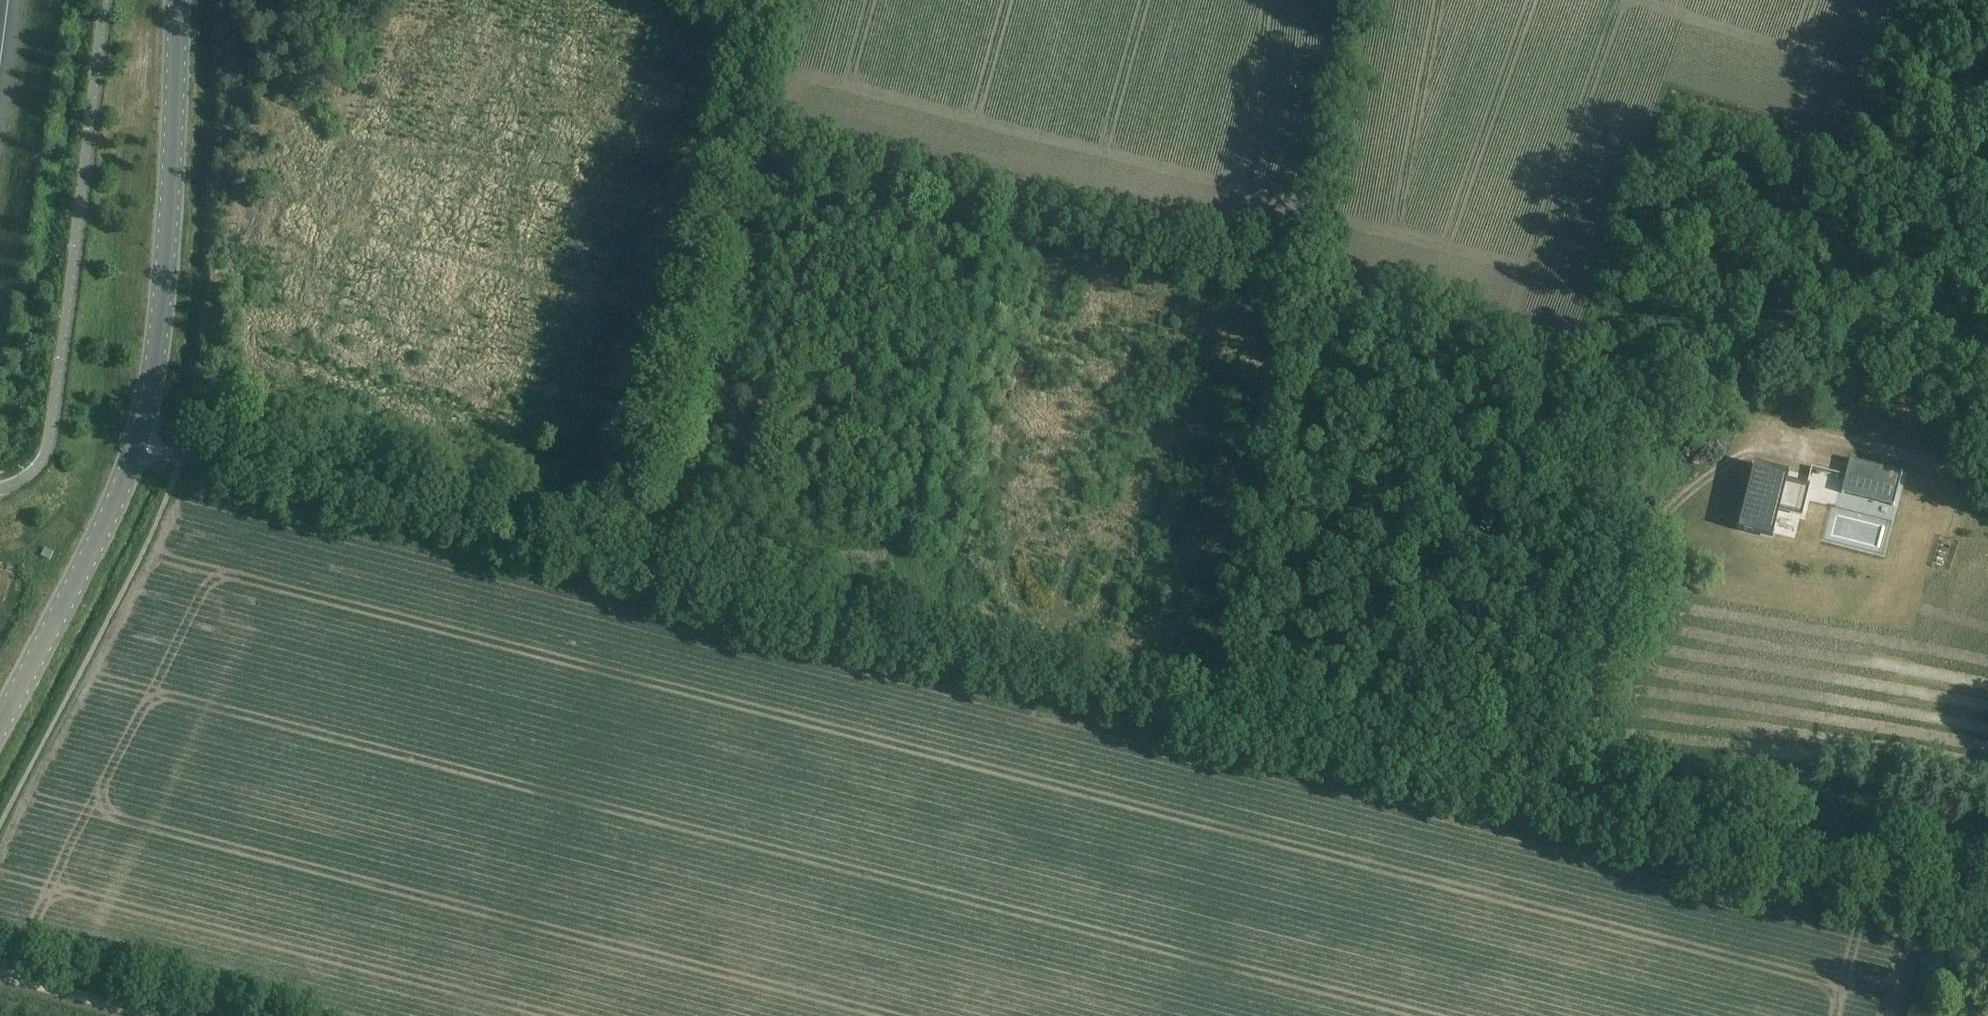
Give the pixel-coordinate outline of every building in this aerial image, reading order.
[(1851,462),(1844,493),(1894,506),(1902,475),(1851,462)] [(1756,466),(1739,532),(1774,541),(1776,530),(1772,529),(1777,509),(1801,515),(1809,485),(1789,481),(1790,475),(1756,466)]
